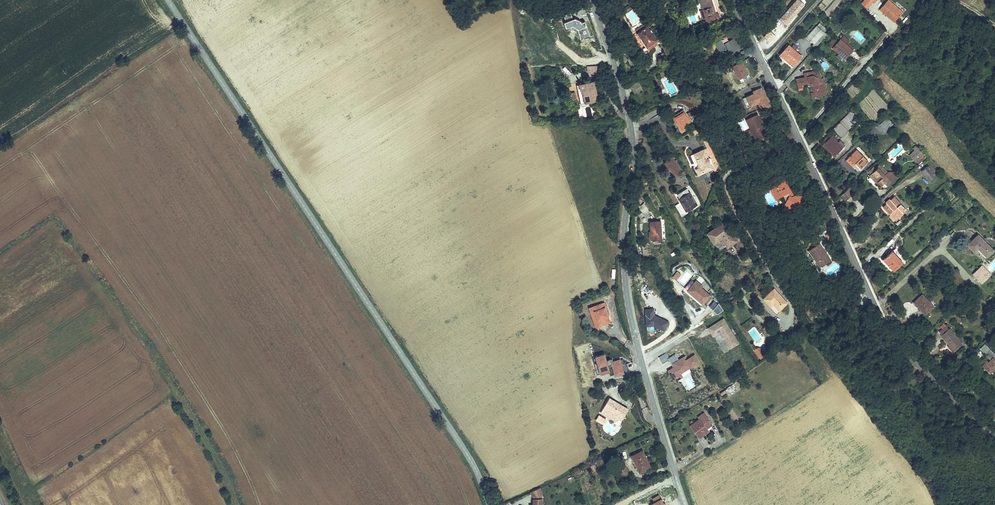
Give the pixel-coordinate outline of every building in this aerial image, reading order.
[(710,0),(698,0),(700,7),(703,6),(705,14),(714,12),(710,0)] [(775,9),(782,15),(795,0),(783,0),(775,9)] [(806,6),(799,0),(796,0),(779,19),(788,26),(806,6)] [(885,9),(886,8),(878,0),(875,0),(885,9)] [(886,8),(885,9),(889,12),(898,2),(896,0),(878,0),(886,8)] [(578,28),(582,40),(591,37),(586,22),(582,23),(582,21),(577,18),(574,19),(572,13),(565,15),(567,21),(565,22),(567,28),(573,26),(578,28)] [(813,15),(802,27),(809,33),(819,22),(813,15)] [(635,28),(637,31),(647,24),(645,21),(635,28)] [(765,21),(759,27),(764,32),(770,26),(765,21)] [(637,31),(646,44),(656,38),(647,24),(637,31)] [(845,30),(837,24),(835,27),(848,39),(849,37),(843,32),(845,30)] [(837,47),(839,49),(848,39),(835,27),(832,31),(828,27),(822,34),(833,43),(837,47)] [(769,31),(764,37),(770,43),(775,36),(769,31)] [(710,42),(715,52),(736,41),(732,35),(728,37),(730,40),(726,42),(722,35),(710,42)] [(789,54),(796,46),(784,35),(776,44),(780,48),(780,47),(789,54)] [(656,38),(646,44),(649,48),(658,41),(656,38)] [(736,41),(715,52),(717,55),(737,44),(736,41)] [(737,75),(747,70),(740,57),(730,62),(737,75)] [(811,62),(807,60),(806,59),(798,62),(799,66),(790,68),(792,76),(793,78),(798,76),(797,74),(804,72),(807,75),(809,80),(806,81),(807,85),(816,83),(813,72),(816,71),(815,67),(811,69),(812,67),(810,65),(811,62)] [(643,85),(638,77),(632,80),(633,81),(631,82),(635,89),(643,85)] [(592,81),(575,85),(579,105),(594,101),(591,88),(593,87),(592,81)] [(756,99),(758,105),(766,102),(759,84),(751,87),(752,90),(744,93),(748,102),(756,99)] [(743,111),(748,120),(752,118),(748,110),(755,107),(754,106),(743,111)] [(756,134),(766,130),(760,115),(759,115),(755,107),(748,110),(752,118),(748,120),(750,125),(752,124),(756,134)] [(843,107),(831,118),(837,124),(848,113),(843,107)] [(688,128),(686,124),(690,122),(684,111),(673,117),(681,132),(688,128)] [(849,121),(854,116),(849,112),(832,130),(840,138),(853,125),(849,121)] [(887,118),(879,125),(885,131),(893,125),(887,118)] [(832,143),(838,137),(826,124),(819,132),(829,142),(830,141),(832,143)] [(856,157),(863,150),(852,139),(843,147),(850,153),(851,152),(856,157)] [(712,156),(703,141),(693,147),(699,157),(694,159),(697,164),(712,156)] [(913,141),(908,146),(912,150),(917,145),(913,141)] [(923,154),(916,160),(926,170),(933,164),(923,154)] [(886,171),(891,166),(887,162),(883,161),(882,162),(875,155),(873,157),(886,171)] [(880,177),(886,171),(873,157),(865,165),(872,173),(875,170),(878,172),(876,174),(880,177)] [(680,172),(673,158),(665,162),(672,176),(680,172)] [(781,180),(784,186),(789,184),(793,191),(790,194),(796,201),(803,195),(806,197),(812,192),(809,189),(805,192),(798,185),(796,181),(798,180),(792,168),(786,171),(782,173),(785,178),(781,180)] [(782,187),(784,186),(781,180),(785,178),(782,173),(776,176),(782,187)] [(840,189),(848,182),(844,177),(836,185),(840,189)] [(805,192),(809,189),(807,186),(801,184),(798,180),(796,181),(798,185),(805,192)] [(700,202),(691,185),(683,189),(687,197),(680,201),(686,213),(692,210),(690,207),(700,202)] [(894,206),(902,198),(889,186),(879,197),(886,203),(888,201),(894,206)] [(649,199),(654,209),(659,207),(653,196),(649,199)] [(662,240),(660,223),(650,223),(651,234),(651,239),(652,241),(662,240)] [(983,245),(990,239),(973,223),(964,233),(971,240),(974,236),(983,245)] [(715,231),(721,240),(723,238),(728,247),(737,241),(726,224),(715,231)] [(715,243),(721,240),(715,231),(709,235),(715,243)] [(824,238),(830,243),(835,237),(829,232),(824,238)] [(805,242),(813,261),(825,256),(823,250),(821,251),(819,247),(821,247),(817,237),(805,242)] [(883,237),(874,246),(885,258),(894,249),(883,237)] [(984,265),(975,256),(969,263),(977,271),(984,265)] [(708,289),(699,281),(701,280),(694,274),(690,279),(685,284),(694,291),(701,298),(708,289)] [(685,284),(690,279),(687,276),(681,283),(692,293),(694,291),(685,284)] [(646,289),(653,285),(650,280),(643,283),(646,289)] [(928,299),(933,290),(918,282),(913,292),(921,297),(922,296),(928,299)] [(788,303),(778,286),(766,293),(771,303),(776,300),(780,308),(788,303)] [(594,326),(606,321),(604,317),(606,316),(602,308),(603,307),(602,302),(587,307),(594,326)] [(667,315),(658,310),(657,312),(655,310),(655,309),(652,308),(643,309),(645,319),(651,318),(662,323),(667,315)] [(735,337),(721,313),(706,321),(710,329),(716,326),(719,327),(727,342),(735,337)] [(952,341),(960,335),(947,320),(939,327),(947,337),(948,336),(952,341)] [(982,345),(988,351),(991,351),(990,353),(989,353),(987,355),(986,354),(983,358),(985,360),(984,361),(988,365),(990,362),(993,365),(994,365),(994,351),(993,351),(992,349),(993,348),(991,346),(992,345),(987,340),(982,345)] [(659,356),(666,352),(667,352),(666,350),(663,345),(655,349),(659,356)] [(676,353),(672,347),(666,350),(667,352),(667,351),(670,356),(676,353)] [(759,360),(765,356),(760,347),(754,350),(759,360)] [(675,364),(686,358),(687,360),(695,355),(691,348),(683,353),(681,349),(676,353),(670,356),(672,359),(670,360),(667,362),(669,366),(669,369),(675,371),(677,366),(675,364)] [(606,365),(611,364),(614,374),(614,376),(623,373),(619,360),(612,362),(611,362),(610,360),(610,359),(605,360),(603,354),(595,356),(598,369),(607,367),(606,365)] [(614,374),(611,364),(606,365),(607,367),(598,369),(600,374),(608,371),(609,376),(614,374)] [(628,410),(609,398),(600,412),(606,416),(608,412),(617,417),(618,415),(623,418),(628,410)] [(706,427),(704,423),(702,420),(708,416),(702,407),(696,411),(698,413),(688,419),(697,433),(706,427)] [(608,412),(606,416),(615,421),(617,417),(608,412)] [(603,424),(606,419),(599,415),(596,420),(603,424)] [(651,469),(643,451),(634,455),(637,463),(635,465),(639,474),(651,469)] [(665,503),(663,500),(662,500),(660,497),(658,493),(657,493),(655,489),(650,492),(651,496),(649,497),(653,504),(654,504),(655,504),(662,504),(665,503)] [(537,504),(536,492),(535,490),(526,493),(529,499),(529,504),(534,504),(537,504)]
